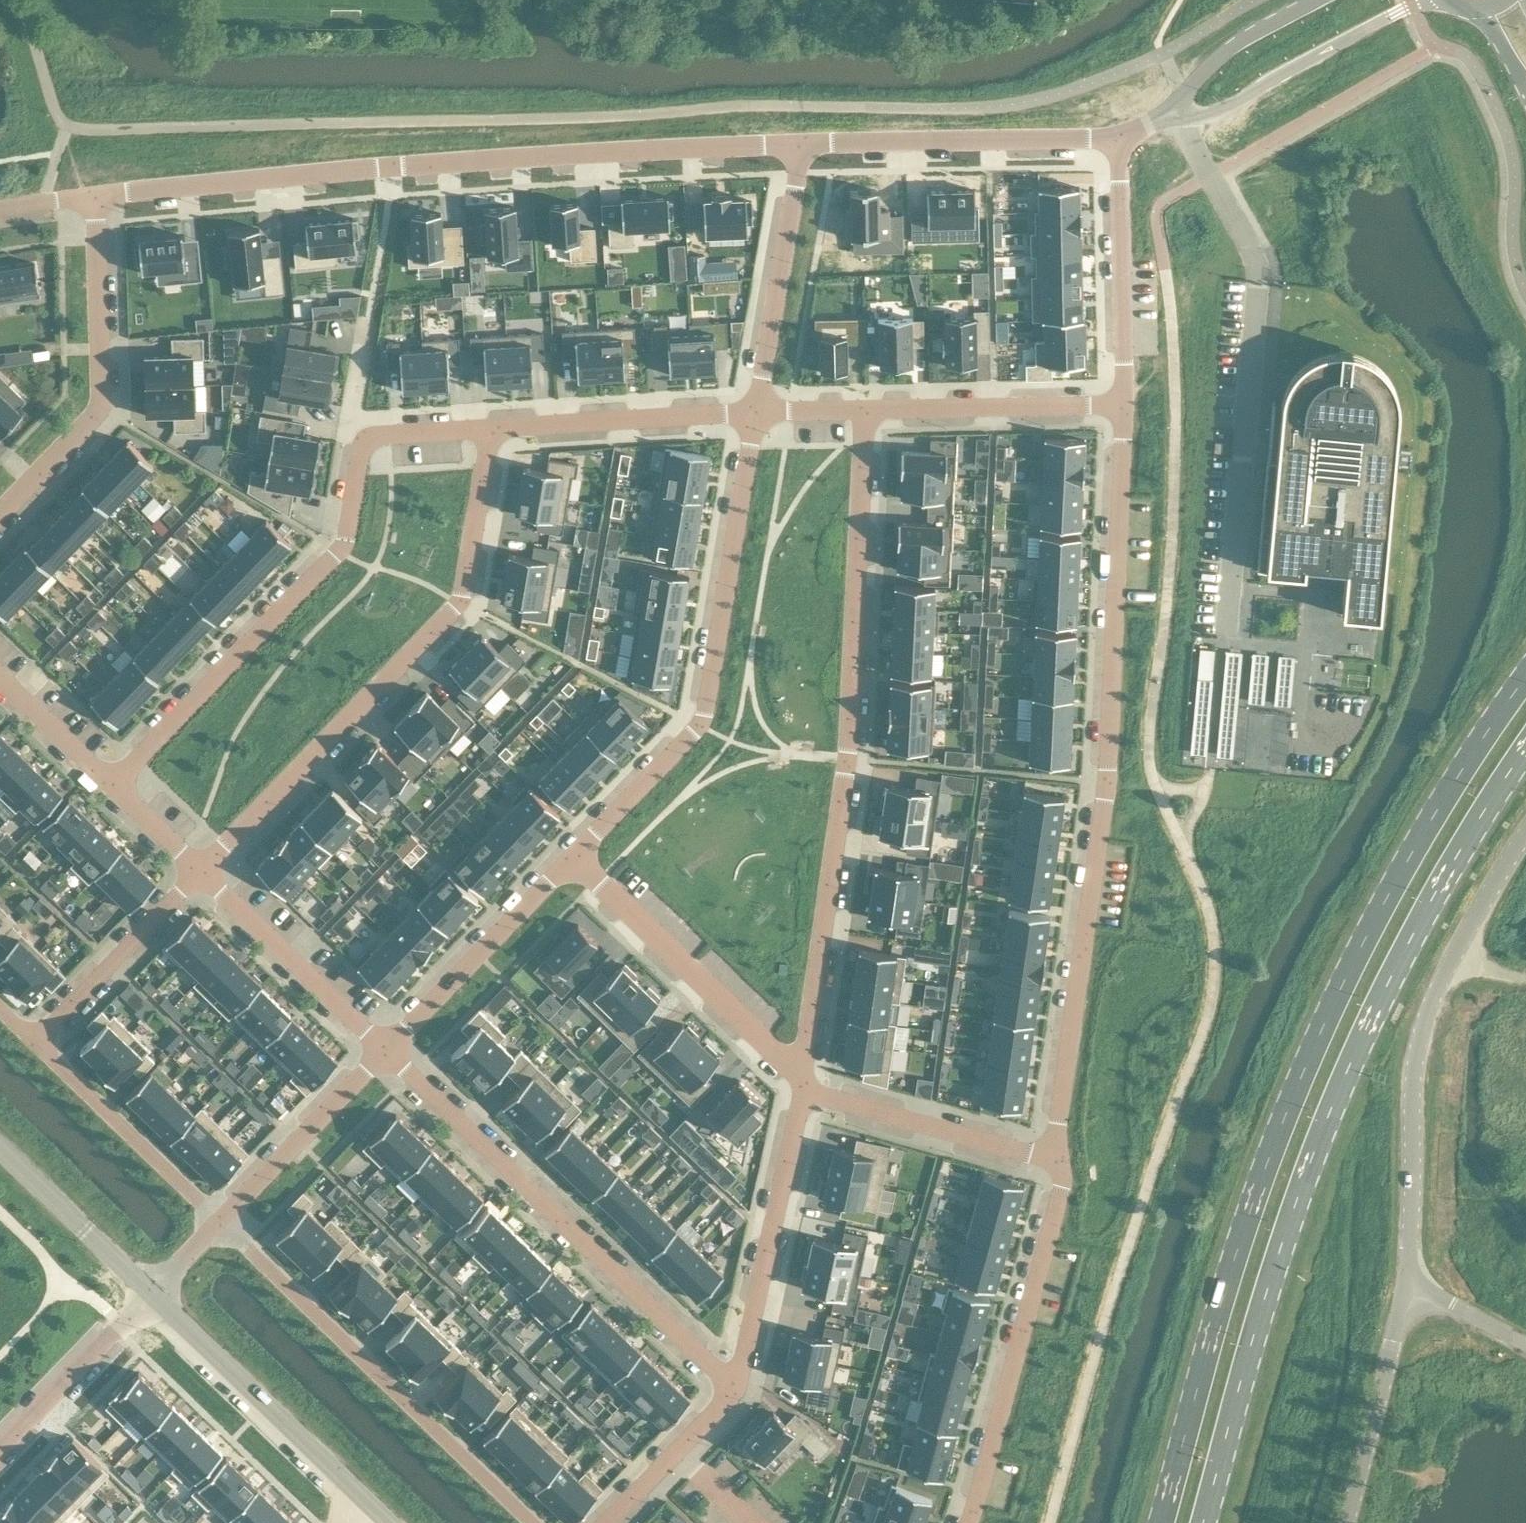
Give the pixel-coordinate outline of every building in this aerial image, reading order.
[(1082,183),(1040,184),(1040,207),(1082,206),(1082,183)] [(912,242),(945,241),(979,240),(979,219),(978,219),(978,207),(975,208),(975,189),(973,189),(973,190),(928,191),(928,190),(927,190),(927,214),(911,214),(912,242)] [(877,190),(845,191),(846,235),(878,234),(878,236),(890,236),(889,210),(878,211),(877,190)] [(746,201),(746,198),(730,199),(730,195),(712,196),(713,200),(703,200),(705,228),(754,226),(752,200),(746,201)] [(621,198),(622,202),(623,220),(609,221),(609,222),(610,246),(634,245),(633,229),(669,227),(669,228),(670,228),(670,218),(674,218),(673,201),(669,201),(668,196),(667,196),(667,197),(623,200),(623,198),(621,198)] [(550,204),(553,244),(569,243),(570,261),(597,259),(595,229),(579,230),(577,203),(550,204)] [(1082,206),(1040,207),(1041,230),(1083,229),(1082,206)] [(488,242),(489,255),(487,255),(487,257),(507,255),(508,269),(533,268),(531,240),(517,241),(515,208),(517,208),(517,207),(484,209),(484,210),(486,210),(487,224),(482,224),(483,242),(488,242)] [(462,233),(442,234),(441,212),(411,214),(413,243),(408,243),(409,266),(464,263),(462,233)] [(335,220),(324,221),(307,223),(307,222),(306,222),(307,241),(293,242),(296,269),(338,264),(337,252),(355,250),(356,252),(357,252),(355,238),(359,238),(358,221),(354,221),(353,217),(352,217),(352,219),(335,220)] [(994,234),(1002,234),(1002,222),(994,222),(994,234)] [(234,283),(235,284),(264,281),(265,295),(284,293),(280,253),(263,255),(260,229),(260,228),(229,231),(229,232),(231,249),(226,250),(228,267),(233,266),(235,283),(234,283)] [(1083,229),(1041,230),(1041,253),(1083,252),(1083,229)] [(142,272),(144,272),(144,271),(184,267),(186,281),(202,280),(199,249),(184,250),(183,234),(181,235),(181,236),(141,240),(141,239),(139,239),(140,247),(136,247),(138,264),(141,264),(142,272)] [(1003,246),(1002,234),(994,234),(994,246),(1003,246)] [(672,280),(687,278),(685,244),(669,246),(672,280)] [(1083,252),(1041,253),(1042,277),(1084,276),(1083,252)] [(723,277),(722,261),(705,262),(704,254),(690,255),(692,279),(723,277)] [(25,299),(23,291),(39,289),(35,263),(25,264),(2,268),(0,268),(0,303),(25,299)] [(995,277),(1003,277),(1003,265),(995,265),(995,277)] [(623,283),(623,268),(608,268),(608,283),(623,283)] [(972,272),(973,297),(989,296),(989,271),(972,272)] [(1084,276),(1042,277),(1042,300),(1084,299),(1084,276)] [(1004,289),(1003,277),(995,277),(995,289),(1004,289)] [(740,278),(703,280),(704,293),(741,291),(740,278)] [(1084,299),(1042,300),(1043,323),(1085,322),(1084,299)] [(977,363),(976,351),(989,351),(990,351),(990,310),(974,310),(974,317),(945,317),(945,318),(946,318),(946,336),(943,336),(942,336),(942,354),(944,354),(944,353),(947,353),(947,364),(946,364),(946,365),(978,365),(978,363),(977,363)] [(197,331),(213,329),(212,317),(196,319),(197,331)] [(821,372),(847,371),(847,343),(866,343),(866,317),(815,318),(815,337),(820,337),(821,372)] [(914,365),(913,365),(912,346),(912,344),(915,341),(923,341),(923,345),(924,345),(924,319),(913,320),(912,320),(912,319),(913,319),(913,318),(878,318),(878,319),(880,319),(880,338),(876,338),(877,356),(880,355),(881,365),(879,365),(879,366),(914,366),(914,365)] [(731,320),(731,330),(743,329),(745,320),(731,320)] [(727,321),(690,323),(694,373),(717,371),(716,348),(728,347),(727,321)] [(1085,322),(1043,323),(1043,346),(1085,346),(1085,322)] [(694,373),(690,323),(689,323),(690,328),(667,329),(667,325),(654,325),(656,351),(669,351),(670,374),(694,373)] [(283,370),(331,378),(332,369),(337,370),(339,355),(335,355),(335,352),(309,348),(313,329),(291,326),(283,370)] [(635,327),(599,329),(602,378),(625,377),(624,353),(636,353),(635,327)] [(602,378),(599,329),(563,331),(564,357),(577,356),(578,380),(602,378)] [(507,335),(510,384),(534,383),(532,359),(545,358),(543,332),(507,335)] [(46,350),(44,335),(0,342),(0,357),(46,350)] [(486,386),(510,384),(507,335),(471,337),(472,363),(485,362),(486,386)] [(145,356),(146,386),(194,384),(193,359),(204,358),(204,337),(172,338),(172,355),(145,356)] [(424,349),(426,389),(450,388),(448,364),(461,364),(459,337),(423,340),(424,349)] [(402,391),(426,389),(424,349),(400,351),(400,341),(387,342),(388,368),(401,367),(402,391)] [(1085,346),(1043,346),(1044,370),(1086,369),(1085,346)] [(1380,618),(1396,446),(1399,414),(1352,352),(1352,350),(1340,349),(1340,351),(1282,404),(1277,461),(1270,460),(1270,459),(1268,459),(1257,570),(1305,575),(1305,566),(1346,569),(1342,614),(1380,618)] [(329,387),(331,378),(283,370),(279,394),(266,392),(264,407),(298,413),(301,399),(326,404),(327,401),(331,402),(333,388),(329,387)] [(194,384),(146,386),(147,415),(174,414),(174,432),(206,431),(206,410),(194,410),(194,384)] [(0,437),(23,414),(17,408),(25,400),(10,385),(2,394),(0,392),(0,437)] [(269,457),(316,465),(321,438),(284,431),(286,419),(261,414),(256,439),(272,442),(269,457)] [(1039,460),(1084,462),(1085,439),(1045,437),(1044,459),(1039,459),(1039,460)] [(990,451),(990,438),(978,438),(978,450),(990,451)] [(901,474),(956,477),(957,441),(931,439),(931,452),(902,450),(901,474)] [(128,440),(113,456),(138,481),(154,465),(128,440)] [(202,444),(194,458),(220,474),(224,447),(202,444)] [(997,446),(996,458),(1004,458),(1005,446),(997,446)] [(662,470),(706,478),(710,455),(666,448),(662,470)] [(620,463),(630,465),(631,454),(621,453),(620,463)] [(98,471),(124,496),(138,481),(113,456),(98,471)] [(311,494),(316,465),(269,457),(266,473),(251,471),(248,490),(247,490),(293,517),(294,517),(290,515),(295,491),(311,494)] [(520,490),(569,498),(572,477),(576,477),(579,463),(549,458),(547,471),(524,467),(520,490)] [(1004,458),(996,458),(996,470),(1004,470),(1004,458)] [(1084,462),(1039,460),(1038,481),(1083,484),(1084,462)] [(628,474),(630,465),(620,463),(618,473),(628,474)] [(706,478),(662,470),(659,491),(703,499),(706,478)] [(124,496),(98,471),(83,486),(109,511),(124,496)] [(928,511),(954,512),(953,512),(954,477),(955,477),(956,477),(901,474),(901,475),(902,475),(901,497),(929,499),(928,511)] [(1041,503),(1082,505),(1083,484),(1038,481),(1038,482),(1042,482),(1041,503)] [(109,511),(83,486),(82,488),(84,491),(71,504),(94,527),(109,511)] [(995,489),(994,501),(1002,501),(1003,489),(995,489)] [(215,490),(210,495),(219,504),(224,498),(215,490)] [(563,534),(569,498),(520,490),(516,514),(539,518),(537,530),(563,534)] [(654,491),(650,512),(699,520),(703,499),(659,491),(654,491)] [(219,504),(210,495),(204,501),(213,510),(219,504)] [(614,495),(612,505),(622,507),(624,497),(614,495)] [(1002,501),(994,501),(994,513),(1002,513),(1002,501)] [(1081,528),(1082,505),(1041,503),(1040,526),(1081,528)] [(71,504),(56,519),(79,542),(94,527),(71,504)] [(168,511),(177,519),(183,513),(174,505),(168,511)] [(622,507),(612,505),(611,515),(621,517),(622,507)] [(172,525),(177,519),(168,511),(163,516),(172,525)] [(952,548),(954,512),(928,511),(928,523),(898,522),(897,546),(952,548)] [(651,534),(695,541),(699,520),(650,512),(647,533),(651,534)] [(79,542),(56,519),(42,535),(65,557),(79,542)] [(251,535),(277,560),(292,544),(267,519),(251,535)] [(185,521),(180,526),(188,535),(194,529),(185,521)] [(188,535),(180,526),(174,532),(183,541),(188,535)] [(692,564),(695,541),(651,534),(647,556),(692,564)] [(1039,557),(1079,559),(1080,536),(1040,534),(1039,557)] [(65,557),(42,535),(29,548),(26,546),(24,547),(50,572),(65,557)] [(263,575),(277,560),(251,535),(237,550),(263,575)] [(138,542),(147,550),(153,544),(144,536),(138,542)] [(141,556),(147,550),(138,542),(133,548),(141,556)] [(1000,543),(992,542),(992,554),(992,555),(1000,555),(1000,554),(1000,543)] [(509,554),(505,577),(554,585),(560,550),(534,545),(532,557),(509,554)] [(952,548),(897,546),(898,547),(897,569),(925,570),(925,583),(949,584),(951,549),(952,549),(952,548)] [(50,572),(24,547),(10,562),(35,587),(50,572)] [(248,590),(263,575),(237,550),(222,565),(248,590)] [(155,552),(150,558),(158,566),(164,560),(155,552)] [(1079,559),(1039,557),(1038,577),(1033,577),(1033,578),(1078,580),(1079,559)] [(158,566),(150,558),(144,564),(153,572),(158,566)] [(0,572),(0,583),(21,602),(35,587),(10,562),(0,572)] [(110,571),(119,580),(124,574),(116,565),(110,571)] [(233,605),(248,590),(222,565),(208,580),(233,605)] [(641,568),(637,590),(686,598),(689,576),(641,568)] [(119,580),(110,571),(104,577),(113,585),(119,580)] [(554,585),(505,577),(501,600),(524,604),(522,617),(548,621),(554,585)] [(1078,580),(1033,578),(1032,600),(1077,602),(1078,580)] [(193,595),(219,620),(233,605),(208,580),(193,595)] [(127,581),(121,587),(130,595),(136,590),(127,581)] [(0,583),(0,613),(5,618),(21,602),(0,583)] [(894,608),(939,610),(939,609),(934,609),(935,587),(895,585),(894,608)] [(990,598),(998,598),(998,586),(990,586),(990,598)] [(130,595),(121,587),(115,593),(124,601),(130,595)] [(686,598),(637,590),(633,611),(638,612),(682,620),(686,598)] [(82,600),(90,609),(96,603),(87,594),(82,600)] [(216,623),(219,620),(193,595),(179,610),(202,632),(213,620),(216,623)] [(997,610),(998,598),(990,598),(989,610),(997,610)] [(982,612),(982,600),(974,599),(974,611),(982,612)] [(85,615),(90,609),(82,600),(76,606),(85,615)] [(1076,624),(1077,602),(1032,600),(1032,601),(1037,601),(1036,622),(1076,624)] [(595,605),(594,615),(604,617),(605,606),(595,605)] [(938,632),(939,610),(894,608),(893,629),(938,632)] [(98,610),(93,616),(102,625),(107,619),(98,610)] [(164,625),(187,647),(202,632),(179,610),(164,625)] [(982,612),(973,611),(971,611),(970,622),(981,622),(982,612)] [(682,620),(638,612),(634,633),(679,641),(682,620)] [(102,625),(93,616),(87,622),(96,631),(102,625)] [(164,625),(150,640),(173,662),(187,647),(164,625)] [(51,632),(60,640),(66,634),(57,626),(51,632)] [(1372,655),(1372,627),(1301,628),(1301,642),(1309,642),(1310,656),(1372,655)] [(892,651),(932,653),(933,632),(938,632),(893,629),(892,651)] [(1034,653),(1075,655),(1076,633),(1035,631),(1034,653)] [(54,646),(60,640),(51,632),(46,638),(54,646)] [(679,641),(634,633),(631,655),(675,662),(679,641)] [(482,634),(466,652),(501,686),(527,660),(508,642),(499,651),(482,634)] [(590,637),(588,647),(598,649),(600,639),(590,637)] [(987,651),(995,652),(996,639),(988,639),(987,651)] [(70,640),(64,646),(73,654),(79,648),(70,640)] [(158,677),(173,662),(150,640),(135,655),(158,677)] [(972,643),(971,655),(980,655),(980,643),(972,643)] [(1197,646),(1199,662),(1213,661),(1210,644),(1197,646)] [(73,654),(64,646),(59,652),(67,660),(73,654)] [(598,649),(588,647),(586,657),(596,659),(598,649)] [(932,653),(892,651),(891,673),(931,675),(932,653)] [(995,663),(995,652),(987,651),(987,663),(995,663)] [(501,686),(466,652),(449,669),(466,685),(458,694),(476,712),(501,686)] [(1075,655),(1034,653),(1033,675),(1074,677),(1075,655)] [(158,678),(158,677),(135,655),(120,670),(146,695),(160,681),(158,678)] [(675,662),(631,655),(627,677),(671,684),(675,662)] [(980,655),(971,655),(971,667),(979,667),(980,655)] [(1337,687),(1336,658),(1310,659),(1310,688),(1337,687)] [(132,710),(146,695),(120,670),(106,685),(132,710)] [(1073,699),(1074,677),(1033,675),(1032,697),(1073,699)] [(658,682),(635,678),(634,684),(656,696),(658,682)] [(963,708),(969,708),(977,708),(978,681),(964,680),(963,708)] [(576,688),(569,681),(562,688),(569,695),(576,688)] [(889,705),(934,707),(935,684),(890,682),(889,705)] [(985,694),(993,695),(994,683),(986,682),(985,694)] [(117,726),(132,710),(106,685),(91,701),(117,726)] [(621,689),(616,694),(638,715),(649,704),(621,689)] [(410,709),(450,747),(475,721),(456,703),(448,712),(427,692),(410,709)] [(616,693),(599,710),(631,741),(648,724),(638,715),(616,694),(616,693)] [(993,707),(993,695),(985,694),(985,706),(993,707)] [(1073,699),(1032,697),(1031,718),(1072,720),(1073,699)] [(933,728),(934,707),(889,705),(888,726),(933,728)] [(631,741),(599,710),(596,707),(580,723),(615,758),(631,741)] [(968,720),(977,721),(977,708),(969,708),(968,720)] [(449,747),(450,747),(410,709),(410,710),(395,726),(415,746),(406,755),(424,772),(448,747),(449,747)] [(537,728),(544,721),(537,714),(530,721),(537,728)] [(1071,742),(1072,720),(1031,718),(1030,740),(1071,742)] [(571,746),(600,774),(615,758),(580,723),(579,724),(564,740),(571,746)] [(983,737),(991,738),(992,726),(984,725),(983,737)] [(933,728),(888,726),(887,748),(932,751),(933,728)] [(0,735),(0,766),(17,749),(1,734),(0,735)] [(991,750),(991,738),(983,737),(983,749),(991,750)] [(1069,764),(1071,742),(1030,740),(1029,762),(1069,764)] [(377,743),(361,760),(396,795),(412,779),(415,781),(424,772),(406,755),(398,763),(377,743)] [(600,774),(571,746),(555,763),(584,791),(600,774)] [(17,749),(0,766),(0,782),(6,788),(0,795),(0,796),(1,796),(32,764),(17,749)] [(974,765),(975,753),(963,752),(962,764),(974,765)] [(396,795),(361,760),(360,761),(361,762),(345,778),(365,797),(356,806),(374,823),(384,814),(380,810),(395,795),(396,796),(396,795)] [(584,791),(555,763),(539,780),(567,807),(584,791)] [(23,804),(48,779),(32,764),(1,796),(16,811),(23,804)] [(884,810),(936,818),(941,779),(917,775),(915,789),(887,785),(887,786),(886,793),(884,793),(881,808),(884,808),(884,810)] [(475,777),(467,786),(473,792),(481,783),(475,777)] [(63,794),(48,779),(23,804),(38,819),(63,794)] [(528,784),(512,800),(544,831),(560,815),(528,784)] [(473,792),(467,786),(459,795),(464,800),(473,792)] [(333,789),(317,805),(350,836),(347,832),(362,817),(333,789)] [(1020,814),(1061,820),(1064,798),(1024,792),(1020,814)] [(981,795),(979,807),(988,808),(989,796),(981,795)] [(58,846),(88,815),(70,798),(43,825),(60,842),(57,845),(58,846)] [(544,831),(512,800),(511,801),(515,804),(500,819),(529,847),(544,831)] [(335,852),(350,836),(317,805),(302,821),(335,852)] [(988,808),(979,807),(977,819),(986,820),(988,808)] [(437,817),(443,823),(451,814),(445,808),(437,817)] [(930,855),(936,818),(884,810),(880,834),(879,836),(908,840),(906,852),(930,855)] [(1057,841),(1061,820),(1020,814),(1017,835),(1057,841)] [(71,865),(72,866),(105,832),(88,815),(58,846),(74,862),(71,865)] [(434,831),(443,823),(437,817),(429,826),(434,831)] [(500,819),(485,834),(514,862),(529,847),(500,819)] [(334,853),(335,852),(302,821),(287,836),(316,864),(331,849),(334,853)] [(72,866),(89,883),(122,848),(105,832),(72,866)] [(514,862),(485,834),(471,849),(468,846),(467,846),(499,878),(514,862)] [(1054,863),(1057,841),(1017,835),(1014,857),(1054,863)] [(272,852),(308,886),(309,885),(302,879),(316,864),(287,836),(272,852)] [(975,838),(973,850),(981,851),(983,839),(975,838)] [(387,858),(396,849),(390,844),(382,853),(387,858)] [(484,894),(499,878),(467,846),(451,863),(484,894)] [(113,893),(139,865),(131,857),(133,856),(126,849),(124,851),(122,848),(89,883),(96,876),(113,893)] [(981,851),(973,850),(971,862),(980,863),(981,851)] [(292,902),(308,886),(272,852),(256,868),(292,902)] [(406,861),(400,855),(392,864),(398,869),(406,861)] [(1051,884),(1054,863),(1014,857),(1011,878),(1051,884)] [(872,888),(871,894),(924,901),(928,874),(961,879),(963,865),(930,860),(930,864),(906,860),(904,872),(875,868),(874,873),(870,872),(868,887),(872,888)] [(23,870),(29,876),(31,873),(33,872),(34,871),(37,867),(32,861),(23,870)] [(157,882),(139,865),(113,893),(130,910),(157,882)] [(368,867),(359,876),(365,881),(374,873),(368,867)] [(430,884),(463,916),(478,899),(446,868),(430,884)] [(968,883),(976,884),(978,872),(970,871),(968,883)] [(365,881),(359,876),(351,884),(357,890),(365,881)] [(47,892),(55,883),(49,877),(40,886),(47,892)] [(379,877),(370,886),(376,892),(384,883),(379,877)] [(1048,906),(1051,884),(1011,878),(1008,900),(1048,906)] [(60,889),(55,883),(47,892),(52,897),(60,889)] [(419,903),(448,931),(463,916),(430,884),(429,885),(433,888),(419,903)] [(376,892),(370,886),(362,895),(368,901),(376,892)] [(924,901),(871,894),(868,916),(897,920),(896,932),(919,936),(924,901)] [(329,907),(335,912),(343,904),(338,898),(329,907)] [(419,903),(404,919),(433,947),(448,931),(419,903)] [(14,925),(17,921),(0,905),(0,939),(14,925)] [(327,921),(335,912),(329,907),(321,915),(327,921)] [(349,909),(340,917),(346,923),(354,914),(349,909)] [(1009,909),(1006,931),(1046,937),(1049,915),(1009,909)] [(81,925),(89,917),(83,911),(75,920),(81,925)] [(970,926),(972,914),(964,913),(962,925),(970,926)] [(163,947),(180,965),(210,934),(192,916),(163,947)] [(95,922),(89,917),(81,925),(87,931),(95,922)] [(346,923),(340,917),(332,926),(337,932),(346,923)] [(404,919),(389,934),(418,962),(433,947),(404,919)] [(583,958),(598,943),(578,924),(547,957),(574,984),(591,966),(583,958)] [(9,983),(40,950),(14,925),(0,939),(0,941),(8,948),(0,956),(0,971),(10,980),(8,982),(9,983)] [(1046,937),(1006,931),(1003,953),(1043,959),(1046,937)] [(210,934),(180,965),(181,965),(184,962),(200,977),(194,984),(194,985),(227,950),(210,934)] [(371,946),(370,946),(403,978),(418,962),(389,934),(374,949),(371,946)] [(959,946),(967,948),(969,936),(961,934),(959,946)] [(952,951),(916,945),(914,958),(950,964),(952,951)] [(403,978),(370,946),(354,963),(387,994),(403,978)] [(965,960),(967,948),(959,946),(957,958),(965,960)] [(856,972),(903,979),(906,956),(859,949),(856,972)] [(40,950),(9,983),(26,1000),(43,982),(52,991),(66,976),(40,950)] [(212,1001),(227,985),(245,967),(227,950),(194,985),(212,1001)] [(1043,959),(1003,953),(1000,974),(1040,980),(1042,980),(1045,959),(1043,959)] [(604,1021),(640,984),(634,978),(637,975),(626,964),(623,967),(622,966),(606,982),(597,973),(577,995),(604,1021)] [(212,1001),(229,1018),(261,984),(262,984),(259,982),(261,980),(254,973),(253,975),(245,967),(227,985),(212,1001)] [(900,1002),(903,979),(856,972),(852,995),(900,1002)] [(1040,980),(1000,974),(997,996),(1037,1001),(1040,980)] [(953,989),(961,990),(963,978),(955,977),(953,989)] [(143,986),(152,994),(157,988),(149,980),(143,986)] [(233,1015),(248,1030),(276,1001),(261,986),(262,984),(261,984),(229,1018),(229,1019),(233,1015)] [(646,990),(640,984),(604,1021),(634,1050),(655,1029),(643,1018),(659,1002),(658,1001),(660,998),(649,987),(646,990)] [(947,986),(939,985),(938,996),(946,998),(947,986)] [(959,1002),(961,990),(953,989),(951,1001),(959,1002)] [(550,992),(537,1006),(549,1018),(563,1004),(550,992)] [(849,1018),(896,1024),(897,1024),(887,1022),(890,1001),(900,1003),(900,1002),(852,995),(849,1018)] [(1037,1001),(997,996),(994,1017),(1034,1023),(1037,1001)] [(160,1003),(169,1011),(175,1005),(166,997),(160,1003)] [(276,1001),(248,1030),(263,1045),(291,1016),(276,1001)] [(175,1005),(169,1011),(177,1019),(183,1013),(175,1005)] [(468,1072),(505,1034),(479,1009),(461,1028),(470,1036),(451,1055),(468,1072)] [(97,1068),(132,1032),(114,1015),(111,1018),(102,1010),(87,1025),(96,1033),(81,1049),(98,1066),(96,1067),(97,1068)] [(291,1016),(263,1045),(279,1060),(307,1031),(291,1016)] [(990,1038),(1031,1044),(1034,1023),(994,1017),(990,1038)] [(893,1047),(896,1024),(849,1018),(846,1040),(893,1047)] [(933,1030),(941,1031),(942,1019),(934,1018),(933,1030)] [(947,1032),(955,1033),(957,1021),(948,1020),(947,1032)] [(665,1079),(701,1042),(697,1039),(700,1036),(689,1025),(686,1028),(683,1025),(684,1024),(683,1023),(666,1040),(658,1032),(637,1053),(665,1079)] [(224,1040),(234,1052),(252,1037),(241,1025),(224,1040)] [(195,1036),(203,1044),(209,1038),(200,1030),(195,1036)] [(939,1043),(941,1031),(933,1030),(931,1042),(939,1043)] [(291,1078),(323,1046),(307,1031),(279,1060),(294,1074),(290,1078),(291,1078)] [(149,1049),(132,1032),(97,1068),(115,1085),(132,1068),(140,1076),(155,1061),(146,1053),(149,1049)] [(953,1045),(955,1033),(947,1032),(945,1044),(953,1045)] [(513,1077),(530,1059),(521,1050),(515,1057),(499,1041),(506,1034),(505,1034),(468,1072),(485,1088),(504,1069),(513,1077)] [(209,1038),(203,1044),(212,1053),(218,1047),(209,1038)] [(1031,1044),(990,1038),(987,1060),(1027,1066),(1031,1044)] [(888,1086),(893,1047),(846,1040),(846,1043),(842,1042),(840,1059),(843,1060),(843,1064),(864,1067),(863,1079),(888,1086)] [(704,1046),(701,1042),(665,1079),(692,1105),(713,1084),(704,1076),(720,1059),(719,1058),(718,1059),(715,1057),(718,1054),(707,1043),(704,1046)] [(186,1049),(195,1057),(200,1051),(192,1043),(186,1049)] [(338,1061),(323,1046),(291,1078),(307,1094),(338,1061)] [(200,1051),(195,1057),(203,1065),(209,1059),(200,1051)] [(556,1083),(530,1059),(513,1077),(521,1086),(503,1105),(505,1108),(503,1110),(515,1122),(518,1120),(519,1121),(556,1083)] [(234,1074),(240,1068),(231,1060),(226,1066),(234,1074)] [(1027,1066),(987,1060),(984,1081),(1024,1087),(1027,1066)] [(940,1075),(949,1076),(950,1064),(942,1063),(940,1075)] [(202,1065),(189,1080),(199,1089),(212,1075),(202,1065)] [(126,1097),(142,1111),(166,1086),(151,1071),(126,1097)] [(215,1077),(225,1086),(230,1080),(221,1071),(215,1077)] [(250,1089),(255,1083),(244,1072),(238,1078),(250,1089)] [(947,1088),(949,1076),(940,1075),(939,1087),(947,1088)] [(277,1096),(288,1090),(280,1077),(270,1083),(277,1096)] [(230,1080),(225,1086),(233,1094),(238,1088),(230,1080)] [(761,1100),(739,1080),(706,1114),(728,1135),(738,1145),(745,1137),(761,1121),(751,1111),(761,1100)] [(1021,1109),(1024,1087),(984,1081),(981,1103),(1021,1109)] [(582,1108),(556,1083),(519,1121),(521,1123),(519,1126),(531,1138),(534,1135),(537,1138),(555,1119),(564,1127),(582,1108)] [(156,1126),(181,1100),(178,1097),(166,1086),(142,1111),(156,1126)] [(266,1105),(271,1099),(263,1090),(257,1096),(266,1105)] [(617,1110),(625,1101),(619,1096),(611,1104),(617,1110)] [(280,1107),(271,1099),(266,1105),(274,1113),(280,1107)] [(195,1114),(181,1100),(156,1126),(172,1141),(203,1108),(202,1107),(195,1114)] [(246,1107),(256,1116),(261,1110),(252,1101),(246,1107)] [(631,1107),(625,1101),(617,1110),(622,1116),(631,1107)] [(219,1123),(203,1108),(172,1141),(187,1156),(219,1123)] [(261,1110),(256,1116),(264,1124),(269,1118),(261,1110)] [(381,1166),(385,1162),(415,1131),(396,1114),(363,1148),(381,1166)] [(707,1171),(719,1158),(699,1139),(703,1135),(685,1118),(669,1134),(707,1171)] [(219,1123),(187,1156),(203,1171),(234,1138),(219,1123)] [(545,1151),(561,1167),(586,1141),(570,1126),(545,1151)] [(648,1140),(656,1131),(650,1126),(642,1134),(648,1140)] [(415,1131),(385,1162),(402,1179),(405,1175),(432,1148),(415,1131)] [(662,1137),(656,1131),(648,1140),(654,1146),(662,1137)] [(234,1138),(203,1171),(218,1185),(250,1153),(234,1138)] [(828,1173),(882,1185),(891,1146),(864,1140),(861,1153),(834,1147),(834,1148),(830,1148),(826,1163),(830,1164),(828,1173)] [(561,1167),(576,1181),(601,1156),(586,1141),(561,1167)] [(432,1148),(405,1175),(421,1191),(448,1164),(432,1148)] [(677,1169),(686,1160),(680,1154),(671,1163),(677,1169)] [(601,1156),(576,1181),(592,1196),(616,1170),(601,1156)] [(691,1166),(686,1160),(677,1169),(683,1174),(691,1166)] [(448,1164),(421,1191),(418,1194),(436,1212),(440,1209),(466,1181),(448,1164)] [(596,1195),(609,1208),(632,1185),(616,1170),(592,1196),(593,1198),(596,1195)] [(936,1183),(944,1185),(947,1174),(939,1171),(936,1183)] [(874,1224),(882,1185),(828,1173),(826,1182),(822,1181),(819,1196),(823,1197),(823,1198),(850,1204),(847,1218),(874,1224)] [(979,1195),(1017,1205),(1023,1183),(985,1173),(979,1195)] [(347,1183),(356,1191),(361,1185),(353,1177),(347,1183)] [(466,1181),(440,1209),(457,1226),(484,1198),(466,1181)] [(708,1195),(715,1188),(709,1183),(703,1189),(708,1195)] [(632,1185),(609,1208),(625,1223),(647,1200),(632,1185)] [(721,1194),(715,1188),(708,1195),(714,1200),(721,1194)] [(295,1256),(331,1218),(324,1225),(307,1208),(313,1201),(303,1191),(288,1208),(297,1217),(276,1238),(295,1256)] [(933,1192),(930,1204),(938,1206),(941,1194),(933,1192)] [(364,1200),(373,1208),(378,1202),(370,1194),(364,1200)] [(1012,1226),(1017,1205),(979,1195),(973,1215),(1012,1226)] [(598,1217),(605,1209),(595,1200),(580,1217),(622,1255),(630,1246),(598,1217)] [(647,1200),(625,1223),(640,1237),(662,1214),(647,1200)] [(378,1202),(373,1208),(382,1216),(387,1211),(378,1202)] [(938,1206),(930,1204),(927,1215),(935,1218),(938,1206)] [(460,1235),(476,1250),(504,1221),(489,1206),(460,1235)] [(732,1221),(740,1213),(734,1207),(726,1216),(732,1221)] [(527,1229),(536,1213),(528,1209),(519,1225),(527,1229)] [(746,1218),(740,1213),(732,1221),(738,1227),(746,1218)] [(662,1214),(640,1237),(653,1251),(651,1253),(652,1255),(677,1229),(662,1214)] [(1006,1247),(1012,1226),(973,1215),(967,1236),(1006,1247)] [(334,1253),(343,1261),(359,1245),(331,1218),(295,1256),(314,1274),(334,1253)] [(489,1270),(496,1263),(520,1237),(504,1221),(476,1250),(473,1254),(489,1270)] [(399,1233),(407,1241),(413,1235),(404,1227),(399,1233)] [(677,1229),(652,1255),(668,1270),(692,1244),(677,1229)] [(814,1239),(808,1263),(860,1274),(868,1236),(844,1230),(842,1243),(814,1237),(813,1239),(814,1239)] [(921,1234),(918,1245),(926,1247),(929,1236),(921,1234)] [(413,1235),(407,1241),(416,1250),(422,1244),(413,1235)] [(1000,1268),(1006,1247),(967,1236),(961,1257),(1000,1268)] [(496,1263),(511,1278),(536,1252),(520,1237),(496,1263)] [(692,1244),(668,1270),(683,1284),(708,1259),(692,1244)] [(386,1271),(359,1245),(343,1261),(352,1270),(329,1293),(348,1311),(380,1278),(379,1277),(386,1271)] [(926,1247),(918,1245),(915,1257),(923,1259),(926,1247)] [(551,1267),(536,1252),(511,1278),(526,1293),(551,1267)] [(994,1289),(1000,1268),(961,1257),(955,1279),(994,1289)] [(708,1259),(683,1284),(699,1300),(723,1274),(708,1259)] [(860,1274),(808,1263),(808,1265),(806,1264),(802,1280),(804,1280),(803,1287),(802,1286),(802,1288),(835,1295),(832,1308),(856,1314),(857,1308),(861,1289),(857,1288),(860,1274)] [(439,1272),(448,1281),(454,1275),(445,1266),(439,1272)] [(551,1267),(526,1293),(541,1307),(566,1282),(551,1267)] [(454,1275),(448,1281),(457,1289),(462,1283),(454,1275)] [(398,1314),(410,1301),(414,1298),(404,1289),(398,1295),(380,1278),(348,1311),(349,1312),(350,1310),(368,1327),(389,1306),(398,1314)] [(566,1282),(541,1307),(535,1314),(551,1330),(583,1298),(566,1282)] [(942,1309),(947,1310),(984,1320),(990,1298),(948,1286),(942,1309)] [(401,1362),(436,1326),(410,1301),(398,1314),(406,1323),(386,1344),(402,1360),(400,1362),(401,1362)] [(465,1308),(474,1316),(480,1310),(471,1302),(465,1308)] [(561,1333),(579,1350),(608,1319),(591,1302),(561,1333)] [(856,1314),(854,1320),(887,1328),(891,1315),(857,1308),(856,1314)] [(480,1310),(474,1316),(483,1324),(488,1318),(480,1310)] [(984,1320),(947,1310),(941,1332),(978,1342),(984,1320)] [(579,1350),(595,1365),(625,1335),(608,1319),(579,1350)] [(793,1330),(788,1353),(837,1364),(845,1329),(825,1325),(822,1336),(793,1330)] [(462,1351),(436,1326),(401,1362),(418,1379),(440,1355),(449,1364),(462,1351)] [(501,1333),(510,1341),(516,1335),(507,1326),(501,1333)] [(893,1331),(890,1342),(898,1344),(902,1333),(893,1331)] [(941,1332),(935,1354),(972,1364),(974,1365),(980,1343),(978,1342),(941,1332)] [(516,1335),(510,1341),(519,1349),(524,1343),(516,1335)] [(625,1335),(595,1365),(611,1381),(641,1350),(625,1335)] [(898,1344),(890,1342),(887,1354),(895,1356),(898,1344)] [(641,1350),(611,1381),(628,1397),(658,1366),(641,1350)] [(452,1412),(487,1376),(462,1351),(449,1364),(458,1372),(435,1395),(452,1412)] [(837,1364),(788,1353),(786,1361),(783,1360),(780,1374),(783,1374),(783,1377),(810,1383),(806,1401),(827,1406),(837,1364)] [(924,1375),(966,1386),(972,1364),(935,1354),(930,1353),(924,1375)] [(541,1371),(550,1379),(556,1373),(547,1365),(541,1371)] [(658,1366),(628,1397),(645,1414),(648,1410),(675,1383),(658,1366)] [(531,1389),(540,1380),(529,1370),(521,1379),(531,1389)] [(113,1399),(106,1406),(123,1423),(130,1416),(156,1388),(139,1371),(126,1385),(122,1382),(109,1396),(113,1399)] [(556,1373),(550,1379),(558,1388),(564,1382),(556,1373)] [(881,1374),(877,1386),(886,1388),(889,1377),(881,1374)] [(918,1397),(923,1398),(960,1408),(966,1386),(924,1375),(918,1397)] [(503,1391),(487,1376),(452,1412),(453,1412),(455,1411),(471,1427),(492,1405),(501,1414),(517,1398),(507,1388),(503,1391)] [(535,1386),(543,1394),(549,1388),(541,1380),(535,1386)] [(675,1383),(648,1410),(664,1426),(691,1399),(675,1383)] [(886,1388),(877,1386),(874,1398),(882,1400),(886,1388)] [(156,1388),(130,1416),(146,1431),(142,1435),(143,1435),(173,1404),(156,1388)] [(574,1403),(582,1411),(588,1405),(580,1397),(574,1403)] [(960,1408),(923,1398),(917,1420),(919,1421),(954,1430),(960,1408)] [(173,1404),(143,1435),(160,1451),(189,1420),(173,1404)] [(501,1456),(534,1421),(516,1404),(483,1438),(501,1456)] [(569,1420),(575,1414),(567,1405),(561,1411),(569,1420)] [(588,1405),(582,1411),(591,1420),(597,1414),(588,1405)] [(744,1442),(743,1443),(764,1463),(765,1462),(775,1451),(784,1460),(795,1449),(802,1441),(819,1457),(830,1446),(814,1429),(799,1415),(789,1426),(774,1411),(773,1412),(773,1413),(744,1442)] [(584,1422),(575,1414),(569,1420),(578,1428),(584,1422)] [(189,1420),(160,1451),(175,1466),(172,1470),(173,1470),(206,1436),(189,1420)] [(873,1434),(876,1422),(868,1420),(865,1431),(873,1434)] [(518,1472),(552,1438),(534,1421),(501,1456),(518,1472)] [(919,1421),(913,1444),(950,1454),(956,1431),(954,1430),(919,1421)] [(607,1435),(615,1443),(621,1437),(612,1428),(607,1435)] [(94,1435),(88,1441),(97,1449),(102,1443),(94,1435)] [(206,1436),(173,1470),(189,1487),(223,1453),(206,1436)] [(621,1437),(615,1443),(624,1451),(630,1445),(621,1437)] [(57,1453),(94,1489),(109,1473),(73,1438),(58,1453),(57,1453)] [(569,1455),(552,1438),(518,1472),(536,1489),(569,1455)] [(595,1445),(604,1453),(610,1447),(601,1439),(595,1445)] [(950,1454),(913,1444),(903,1442),(897,1466),(943,1478),(950,1454)] [(610,1447),(604,1453),(613,1461),(618,1455),(610,1447)] [(57,1453),(42,1469),(79,1504),(94,1489),(57,1453)] [(569,1455),(536,1489),(553,1506),(586,1471),(585,1471),(579,1478),(563,1462),(569,1455)] [(227,1456),(192,1492),(193,1494),(208,1508),(211,1505),(243,1472),(227,1456)] [(127,1467),(122,1473),(130,1481),(136,1475),(127,1467)] [(42,1470),(28,1485),(64,1520),(78,1505),(79,1504),(42,1469),(41,1469),(42,1470)] [(586,1471),(553,1506),(571,1522),(604,1489),(586,1471)] [(211,1505),(226,1519),(223,1522),(224,1522),(258,1487),(243,1472),(211,1505)] [(136,1475),(130,1481),(139,1490),(145,1484),(136,1475)] [(883,1507),(923,1522),(932,1499),(892,1484),(883,1507)] [(12,1500),(36,1522),(61,1522),(64,1520),(28,1485),(12,1500)] [(224,1522),(254,1522),(274,1502),(258,1487),(224,1522)] [(0,1512),(0,1518),(5,1522),(36,1522),(12,1500),(0,1512)] [(254,1522),(284,1522),(290,1517),(274,1502),(254,1522)] [(127,1504),(119,1513),(125,1519),(133,1510),(127,1504)] [(841,1504),(837,1516),(844,1518),(849,1507),(841,1504)] [(163,1505),(157,1511),(166,1520),(172,1514),(163,1505)] [(883,1507),(879,1506),(872,1522),(926,1522),(923,1522),(883,1507)] [(685,1520),(676,1511),(671,1517),(676,1522),(682,1522),(685,1520)] [(166,1520),(169,1522),(179,1522),(180,1522),(172,1514),(166,1520)]
